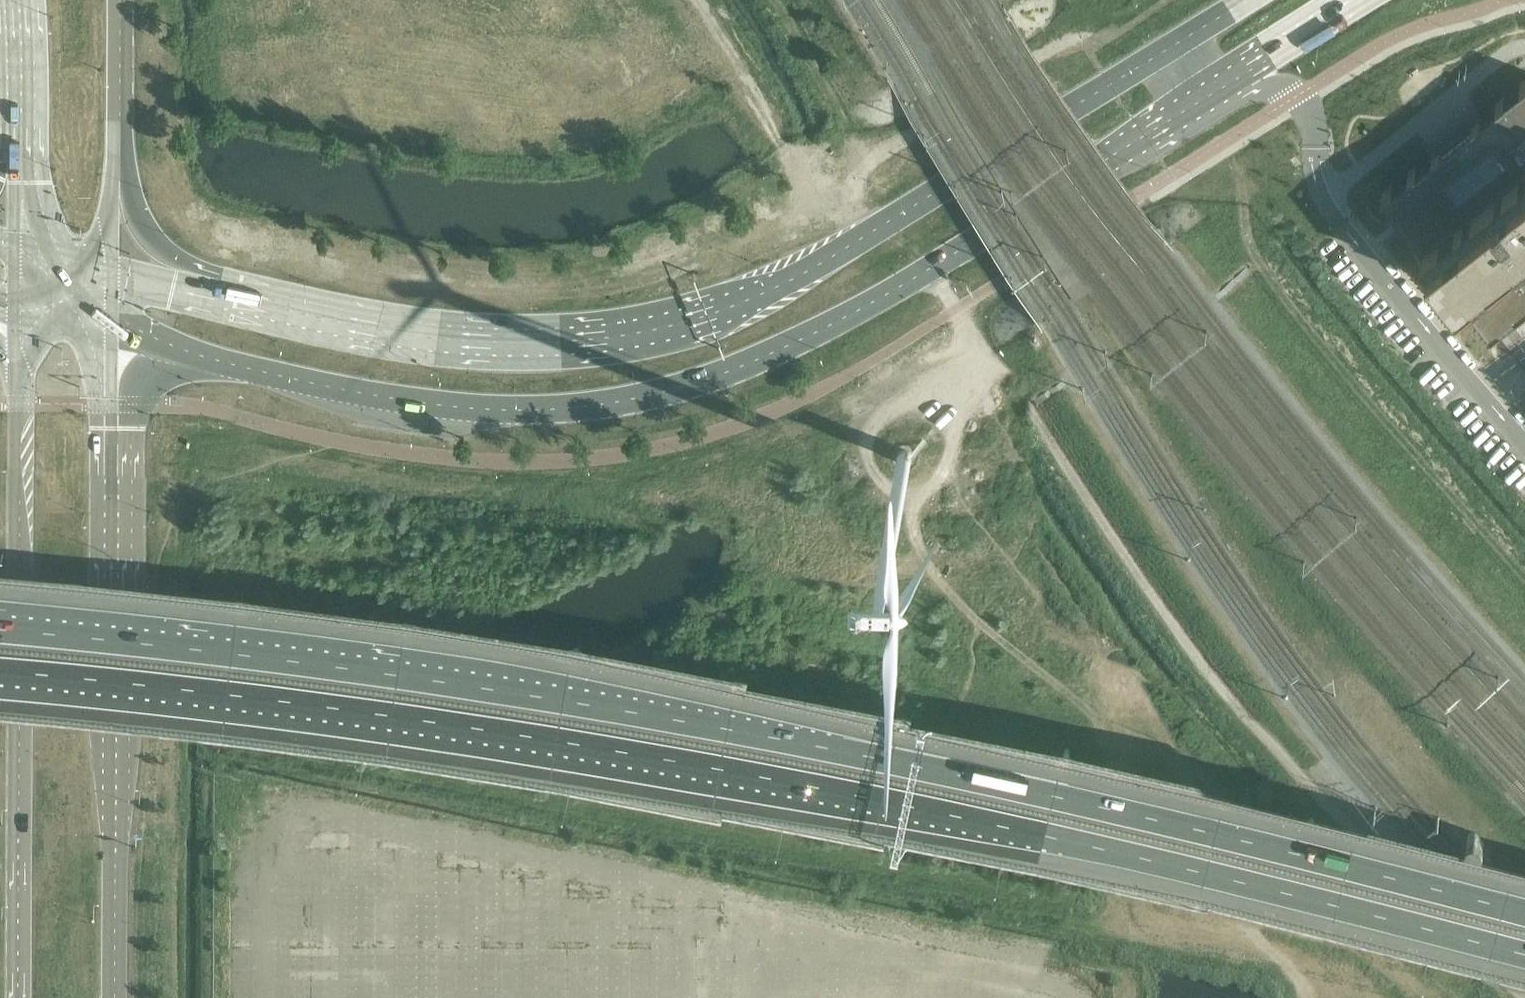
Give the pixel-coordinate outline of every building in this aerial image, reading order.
[(1381,190),(1490,330),(1524,303),(1524,77),(1381,190)]
